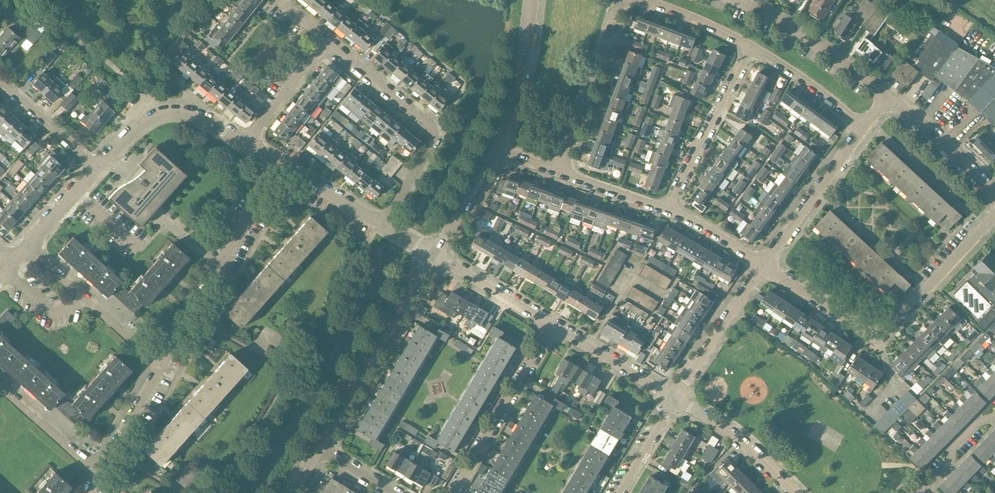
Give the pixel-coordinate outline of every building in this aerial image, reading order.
[(245,0),(235,0),(231,5),(247,17),(254,8),(245,0)] [(327,0),(312,0),(308,5),(317,13),(326,1),(327,0)] [(811,12),(810,14),(818,19),(820,17),(822,19),(834,0),(816,0),(809,11),(811,12)] [(861,16),(868,21),(879,7),(883,0),(873,0),(872,2),(868,0),(864,0),(853,18),(845,14),(841,20),(840,19),(837,19),(835,23),(835,25),(837,26),(833,32),(846,40),(861,16)] [(326,20),(335,9),(326,1),(317,13),(326,20)] [(335,28),(345,17),(348,12),(339,4),(335,9),(326,20),(335,28)] [(247,17),(231,5),(224,13),(239,26),(247,17)] [(892,56),(884,50),(882,52),(871,42),(870,40),(889,14),(879,7),(868,21),(863,27),(869,32),(865,37),(856,49),(883,69),(892,56)] [(239,26),(224,13),(216,23),(232,36),(239,26)] [(646,32),(650,20),(639,16),(634,28),(646,32)] [(345,35),(354,24),(345,17),(335,28),(345,35)] [(657,36),(661,24),(650,20),(646,32),(657,36)] [(383,35),(391,26),(386,22),(378,31),(383,35)] [(232,36),(216,23),(206,35),(211,39),(213,36),(224,45),(232,36)] [(26,39),(32,44),(41,34),(30,24),(19,37),(8,28),(0,37),(0,55),(6,61),(26,39)] [(354,43),(363,32),(354,24),(345,35),(354,43)] [(668,40),(673,28),(661,24),(657,36),(668,40)] [(388,39),(394,31),(395,30),(391,26),(383,35),(388,39)] [(931,81),(957,46),(958,44),(933,26),(903,59),(891,75),(907,87),(919,71),(931,81)] [(680,44),(684,32),(673,28),(668,40),(680,44)] [(363,50),(372,39),(363,32),(354,43),(363,50)] [(691,48),(695,36),(684,32),(680,44),(691,48)] [(630,40),(628,46),(639,50),(642,44),(630,40)] [(189,59),(182,54),(188,47),(182,42),(174,52),(176,54),(170,62),(179,70),(189,59)] [(385,42),(372,58),(382,65),(391,54),(395,49),(385,42)] [(399,53),(405,46),(401,43),(396,50),(399,53)] [(642,44),(639,50),(646,53),(648,46),(642,44)] [(994,71),(994,67),(989,64),(980,59),(957,46),(931,81),(921,94),(928,99),(942,81),(967,100),(994,71)] [(701,56),(703,50),(696,47),(693,54),(700,56),(701,56)] [(658,50),(655,56),(662,58),(664,52),(658,50)] [(719,66),(725,55),(714,50),(708,60),(719,66)] [(47,66),(56,55),(51,51),(42,62),(47,66)] [(638,67),(642,55),(630,51),(626,63),(638,67)] [(664,52),(662,58),(668,61),(671,54),(664,52)] [(391,73),(400,62),(391,54),(382,65),(391,73)] [(693,54),(691,60),(698,63),(700,56),(693,54)] [(681,58),(678,64),(685,67),(687,60),(681,58)] [(189,78),(198,66),(189,59),(179,70),(189,78)] [(714,77),(719,66),(708,60),(702,71),(714,77)] [(400,80),(409,69),(400,62),(391,73),(400,80)] [(641,68),(638,67),(626,63),(621,74),(633,78),(637,80),(641,68)] [(654,65),(652,72),(658,74),(661,68),(654,65)] [(198,85),(207,74),(198,66),(189,78),(198,85)] [(341,78),(326,66),(318,76),(333,88),(334,88),(341,78)] [(208,93),(217,81),(220,77),(211,69),(207,74),(198,85),(208,93)] [(410,88),(419,77),(409,69),(400,80),(410,88)] [(687,72),(685,77),(692,79),(694,73),(688,70),(687,72)] [(708,88),(714,77),(702,71),(697,82),(708,88)] [(994,97),(994,71),(967,100),(980,113),(994,97)] [(419,77),(410,88),(419,96),(428,84),(432,80),(423,72),(419,77)] [(652,72),(649,79),(656,81),(658,74),(652,72)] [(764,89),(770,78),(758,72),(752,83),(764,89)] [(42,93),(52,82),(42,73),(32,85),(42,93)] [(77,73),(68,84),(73,89),(83,78),(77,73)] [(629,89),(633,78),(621,74),(617,85),(629,89)] [(333,88),(318,76),(311,85),(326,97),(333,88)] [(685,77),(683,83),(689,86),(692,79),(685,77)] [(118,93),(103,79),(96,87),(111,101),(118,93)] [(428,103),(441,87),(432,80),(428,84),(419,96),(428,103)] [(217,100),(226,89),(217,81),(208,93),(217,100)] [(51,102),(61,91),(52,82),(42,93),(51,102)] [(343,96),(351,86),(346,82),(338,92),(343,96)] [(702,99),(708,88),(697,82),(691,93),(702,99)] [(762,101),(768,91),(764,89),(752,83),(747,93),(758,99),(762,101)] [(326,97),(311,85),(303,94),(318,107),(326,97)] [(617,85),(613,96),(625,101),(630,103),(633,95),(628,93),(629,89),(617,85)] [(447,99),(442,95),(446,91),(441,87),(428,103),(438,111),(447,99)] [(257,88),(253,94),(257,97),(256,98),(261,103),(263,101),(267,96),(257,88)] [(350,112),(363,96),(353,88),(341,104),(350,112)] [(646,88),(644,94),(650,97),(652,90),(646,88)] [(779,96),(782,91),(776,88),(773,93),(779,96)] [(226,108),(235,96),(226,89),(217,100),(226,108)] [(791,108),(799,97),(789,90),(782,100),(791,108)] [(68,112),(78,99),(71,92),(60,105),(68,112)] [(755,106),(758,99),(747,93),(741,104),(753,110),(757,112),(759,108),(755,106)] [(775,103),(779,96),(773,93),(769,99),(775,103)] [(318,107),(303,94),(295,104),(307,113),(311,116),(318,107)] [(644,94),(641,101),(648,103),(650,97),(644,94)] [(655,94),(653,100),(659,102),(662,96),(655,94)] [(673,95),(669,106),(673,108),(686,112),(690,101),(678,96),(673,95)] [(236,115),(245,104),(235,96),(226,108),(236,115)] [(363,115),(372,104),(363,96),(350,112),(360,119),(363,115)] [(613,96),(609,107),(621,112),(626,114),(630,103),(625,101),(613,96)] [(801,115),(809,104),(799,97),(791,108),(801,115)] [(980,113),(994,127),(994,97),(980,113)] [(653,100),(651,107),(657,109),(659,102),(653,100)] [(114,112),(102,101),(92,112),(104,123),(114,112)] [(9,112),(0,104),(0,121),(9,112)] [(252,121),(259,113),(255,110),(254,111),(245,104),(236,115),(245,123),(249,119),(252,121)] [(299,122),(307,113),(295,104),(288,113),(299,122)] [(373,122),(382,111),(372,104),(363,115),(373,122)] [(747,121),(753,110),(741,104),(736,115),(747,121)] [(811,122),(818,111),(809,104),(801,115),(807,119),(804,123),(808,126),(811,122)] [(617,123),(621,112),(609,107),(605,119),(617,123)] [(681,124),(686,112),(673,108),(669,119),(681,124)] [(768,118),(771,113),(765,109),(762,115),(768,118)] [(638,110),(635,117),(642,119),(644,113),(638,110)] [(379,134),(391,119),(382,111),(373,122),(369,126),(379,134)] [(820,129),(828,118),(818,111),(811,122),(820,129)] [(17,120),(9,112),(0,121),(0,134),(2,136),(6,133),(17,120)] [(104,123),(92,112),(87,117),(85,115),(80,120),(95,133),(104,123)] [(784,117),(777,112),(773,117),(780,123),(784,117)] [(292,132),(299,122),(288,113),(280,122),(292,132)] [(764,124),(768,118),(762,115),(759,121),(764,124)] [(647,116),(645,123),(651,125),(654,118),(647,116)] [(635,117),(633,123),(639,126),(642,119),(635,117)] [(786,127),(790,121),(784,117),(780,123),(786,127)] [(830,136),(838,126),(828,118),(820,129),(830,136)] [(387,142),(400,126),(391,119),(379,134),(378,134),(387,142)] [(613,134),(617,123),(605,119),(601,130),(613,134)] [(677,135),(681,124),(669,119),(665,130),(677,135)] [(15,141),(26,128),(17,120),(6,133),(15,141)] [(284,141),(292,132),(280,122),(273,132),(284,141)] [(645,123),(642,129),(649,131),(651,125),(645,123)] [(316,130),(311,125),(308,129),(313,134),(316,130)] [(401,145),(410,134),(400,126),(387,142),(387,143),(391,146),(395,141),(401,145)] [(800,137),(804,132),(798,127),(794,133),(800,137)] [(24,149),(36,136),(26,128),(15,141),(24,149)] [(745,146),(752,136),(741,129),(734,138),(745,146)] [(317,153),(329,137),(320,130),(308,145),(317,153)] [(609,146),(613,134),(601,130),(597,141),(609,146)] [(673,146),(677,135),(665,130),(661,141),(673,146)] [(806,141),(810,136),(804,132),(800,137),(806,141)] [(984,132),(973,143),(991,161),(994,158),(994,143),(984,132)] [(629,133),(627,139),(633,142),(636,135),(629,133)] [(410,153),(419,141),(410,134),(401,145),(396,150),(400,153),(405,148),(410,153)] [(790,143),(794,138),(788,134),(784,139),(790,143)] [(327,160),(336,149),(339,145),(329,137),(317,153),(327,160)] [(639,138),(637,145),(643,147),(645,141),(639,138)] [(738,156),(745,146),(734,138),(727,148),(738,156)] [(298,152),(306,143),(300,139),(293,148),(298,152)] [(627,139),(625,146),(631,148),(633,142),(627,139)] [(822,145),(813,139),(809,144),(818,151),(822,145)] [(597,141),(593,152),(605,157),(610,159),(614,148),(609,146),(597,141)] [(669,157),(673,146),(661,141),(657,153),(669,157)] [(35,142),(27,151),(32,155),(36,150),(39,152),(42,148),(40,146),(35,142)] [(950,208),(879,143),(866,158),(937,224),(938,223),(946,231),(954,221),(955,222),(962,215),(952,206),(950,208)] [(780,157),(787,148),(781,144),(774,153),(780,157)] [(637,145),(634,151),(641,154),(643,147),(637,145)] [(159,205),(186,175),(160,152),(154,146),(138,164),(139,165),(139,164),(144,169),(142,172),(140,174),(137,176),(134,178),(132,180),(127,183),(120,186),(117,188),(115,191),(112,193),(110,196),(108,198),(140,227),(147,218),(151,222),(158,215),(163,208),(159,205)] [(810,165),(817,155),(805,146),(798,155),(800,157),(810,165)] [(767,156),(771,151),(765,147),(761,152),(767,156)] [(735,159),(738,156),(727,148),(720,158),(735,169),(738,164),(737,161),(735,159)] [(336,168),(345,156),(336,149),(327,160),(336,168)] [(64,168),(56,161),(59,157),(52,151),(49,154),(48,153),(40,162),(43,165),(56,177),(64,168)] [(669,157),(657,153),(652,151),(648,162),(653,164),(665,168),(669,157)] [(589,162),(588,164),(606,170),(608,163),(610,163),(610,164),(611,164),(611,163),(617,165),(620,159),(613,157),(612,159),(610,159),(605,157),(593,152),(589,162)] [(354,164),(357,160),(348,153),(345,156),(336,168),(345,175),(354,164)] [(776,162),(780,157),(774,153),(770,158),(776,162)] [(402,163),(393,155),(388,160),(398,168),(402,163)] [(803,174),(810,165),(800,157),(793,167),(803,174)] [(735,169),(720,158),(713,168),(723,175),(727,178),(728,178),(735,169)] [(620,159),(617,165),(624,167),(626,161),(620,159)] [(14,165),(11,169),(16,173),(19,169),(24,164),(19,160),(14,165)] [(398,168),(388,160),(384,165),(394,173),(398,168)] [(757,170),(761,164),(755,160),(751,166),(757,170)] [(630,162),(628,169),(634,171),(637,165),(630,162)] [(354,183),(364,171),(354,164),(345,175),(354,183)] [(661,180),(665,168),(653,164),(649,175),(661,180)] [(56,177),(43,165),(35,174),(48,186),(56,177)] [(394,173),(384,165),(381,169),(391,177),(394,173)] [(637,165),(634,171),(641,174),(643,167),(637,165)] [(752,176),(757,170),(751,166),(747,172),(752,176)] [(765,176),(769,171),(764,167),(760,172),(765,176)] [(796,184),(803,174),(793,167),(786,176),(796,184)] [(376,175),(367,168),(364,171),(354,183),(364,190),(373,179),(376,175)] [(727,178),(723,175),(713,168),(706,177),(716,185),(720,187),(727,178)] [(761,182),(765,176),(760,172),(756,178),(761,182)] [(48,186),(35,174),(27,183),(40,194),(48,186)] [(657,191),(661,180),(649,175),(645,187),(657,191)] [(516,192),(520,180),(509,176),(507,181),(501,179),(497,191),(514,197),(516,192)] [(789,194),(796,184),(786,176),(779,186),(789,194)] [(709,195),(716,185),(706,177),(699,187),(709,195)] [(373,198),(382,187),(373,179),(364,190),(373,198)] [(742,189),(747,183),(741,179),(737,185),(742,189)] [(527,196),(532,184),(520,180),(516,192),(527,196)] [(527,196),(526,201),(537,205),(539,200),(543,188),(539,186),(539,185),(538,184),(533,182),(532,183),(532,184),(527,196)] [(40,194),(27,183),(19,191),(32,203),(40,194)] [(789,194),(779,186),(775,183),(768,193),(772,196),(782,203),(789,194)] [(738,195),(742,189),(737,185),(733,191),(738,195)] [(751,195),(755,190),(750,186),(746,191),(751,195)] [(702,204),(709,195),(699,187),(692,197),(696,200),(693,205),(702,212),(706,207),(702,204)] [(550,204),(554,192),(543,188),(539,200),(550,204)] [(32,203),(19,191),(11,200),(24,212),(32,203)] [(747,201),(751,195),(746,191),(742,197),(747,201)] [(561,208),(565,195),(554,192),(550,204),(548,208),(560,212),(561,208)] [(768,193),(761,202),(765,205),(775,213),(782,203),(772,196),(768,193)] [(572,212),(577,199),(565,195),(561,208),(572,212)] [(720,207),(724,201),(719,197),(715,202),(720,207)] [(582,221),(588,203),(577,199),(572,212),(570,217),(582,221)] [(24,212),(11,200),(3,209),(16,221),(24,212)] [(513,211),(516,205),(509,201),(506,208),(513,211)] [(726,211),(730,206),(724,201),(720,207),(726,211)] [(775,213),(765,205),(761,202),(754,212),(758,215),(768,223),(775,213)] [(593,225),(599,207),(588,203),(582,221),(593,225)] [(606,224),(611,211),(599,207),(593,225),(604,229),(606,224)] [(510,217),(513,211),(506,208),(503,214),(510,217)] [(735,218),(739,212),(734,208),(730,214),(735,218)] [(0,212),(0,223),(8,230),(16,221),(3,209),(0,212)] [(617,228),(622,215),(611,211),(606,224),(617,228)] [(741,222),(745,216),(739,212),(735,218),(741,222)] [(899,277),(828,212),(815,227),(886,292),(895,300),(904,291),(911,284),(901,275),(899,277)] [(529,226),(532,219),(522,214),(518,221),(529,226)] [(629,231),(633,219),(622,215),(617,228),(629,231)] [(761,232),(768,223),(758,215),(751,225),(761,232)] [(306,256),(327,231),(310,216),(289,241),(306,256)] [(503,226),(506,219),(499,216),(496,222),(503,226)] [(535,229),(538,222),(532,219),(529,226),(535,229)] [(640,235),(644,223),(633,219),(629,231),(640,235)] [(500,232),(503,226),(496,222),(493,229),(500,232)] [(761,232),(751,225),(747,222),(739,232),(754,242),(761,232)] [(544,223),(540,231),(544,233),(550,236),(554,229),(553,229),(548,227),(547,226),(546,225),(546,224),(544,223)] [(652,240),(656,227),(644,223),(640,235),(652,240)] [(521,235),(524,228),(518,225),(515,232),(521,235)] [(664,252),(668,246),(676,232),(667,227),(659,241),(664,243),(660,250),(664,252)] [(479,233),(472,245),(473,245),(483,251),(490,240),(493,235),(482,228),(479,234),(479,233)] [(527,238),(530,231),(524,228),(521,235),(527,238)] [(556,239),(560,232),(554,229),(550,236),(556,239)] [(677,251),(685,237),(676,232),(668,246),(677,251)] [(490,240),(483,251),(493,257),(500,246),(503,242),(503,241),(493,235),(490,240)] [(542,245),(545,238),(539,235),(536,242),(542,245)] [(98,259),(73,237),(58,254),(83,276),(98,259)] [(572,247),(575,240),(569,237),(566,244),(572,247)] [(624,247),(627,240),(620,237),(617,245),(624,247)] [(685,256),(693,242),(685,237),(677,251),(685,256)] [(548,248),(552,241),(545,238),(542,245),(548,248)] [(578,250),(582,242),(575,240),(572,247),(578,250)] [(630,249),(633,242),(627,240),(624,247),(630,249)] [(284,280),(306,256),(289,241),(267,265),(284,280)] [(500,246),(493,257),(504,263),(510,252),(513,248),(503,242),(500,246)] [(694,261),(702,247),(693,242),(685,256),(694,261)] [(167,282),(189,258),(172,243),(150,268),(167,282)] [(642,254),(644,246),(638,244),(635,251),(642,254)] [(564,256),(568,248),(562,245),(558,253),(564,256)] [(594,257),(597,250),(591,247),(588,254),(594,257)] [(703,266),(711,252),(702,247),(694,261),(703,266)] [(994,249),(994,250),(991,253),(990,253),(991,252),(990,251),(974,268),(975,269),(972,271),(974,274),(967,281),(966,281),(954,294),(978,318),(976,320),(982,325),(984,323),(989,328),(994,322),(994,247),(994,249)] [(571,258),(574,251),(568,248),(564,256),(571,258)] [(628,255),(617,249),(614,254),(624,261),(628,255)] [(600,260),(603,253),(597,250),(594,257),(600,260)] [(514,269),(521,258),(510,252),(504,263),(514,269)] [(712,271),(720,257),(711,252),(703,266),(712,271)] [(624,261),(614,254),(611,260),(621,266),(624,261)] [(585,265),(589,258),(583,255),(579,263),(585,265)] [(656,266),(659,260),(651,256),(648,261),(656,266)] [(720,276),(728,262),(726,260),(726,258),(722,256),(720,257),(712,271),(720,276)] [(524,276),(531,265),(521,258),(514,269),(524,276)] [(592,268),(595,261),(589,258),(585,265),(592,268)] [(122,281),(98,259),(83,276),(107,298),(111,293),(119,284),(122,281)] [(621,266),(611,260),(607,265),(618,271),(621,266)] [(729,281),(737,267),(734,265),(734,263),(730,261),(728,262),(720,276),(725,279),(722,283),(726,285),(729,281)] [(645,278),(651,268),(646,264),(640,275),(645,278)] [(262,304),(284,280),(267,265),(245,289),(262,304)] [(535,282),(541,271),(531,265),(524,276),(535,282)] [(618,271),(607,265),(604,270),(615,277),(618,271)] [(145,307),(167,282),(150,268),(128,292),(129,292),(133,297),(138,301),(142,305),(145,307)] [(650,281),(656,271),(651,268),(645,278),(650,281)] [(615,277),(604,270),(601,276),(612,282),(615,277)] [(545,288),(551,277),(541,271),(535,282),(545,288)] [(655,284),(662,274),(656,271),(650,281),(655,284)] [(661,287),(667,277),(662,274),(655,284),(661,287)] [(612,282),(601,276),(598,281),(609,287),(612,282)] [(555,294),(562,283),(551,277),(545,288),(555,294)] [(665,290),(671,280),(667,277),(661,287),(665,290)] [(565,300),(572,289),(562,283),(555,294),(565,300)] [(116,297),(124,288),(119,284),(111,293),(116,297)] [(597,294),(600,288),(594,284),(591,291),(597,294)] [(632,300),(638,289),(633,286),(627,296),(632,300)] [(120,302),(129,292),(128,292),(124,288),(116,297),(120,302)] [(603,298),(606,291),(600,288),(597,294),(603,298)] [(241,328),(262,304),(245,289),(224,313),(241,328)] [(575,306),(582,295),(572,289),(565,300),(575,306)] [(637,303),(643,292),(638,289),(632,300),(637,303)] [(716,298),(719,293),(712,289),(709,294),(716,298)] [(696,290),(690,299),(695,301),(708,310),(714,302),(700,293),(696,290)] [(774,311),(782,299),(769,290),(761,303),(774,311)] [(450,315),(462,297),(453,291),(449,296),(442,292),(434,306),(450,315)] [(125,306),(133,297),(129,292),(120,302),(125,306)] [(643,306),(649,295),(643,292),(637,303),(643,306)] [(586,313),(593,302),(582,295),(575,306),(586,313)] [(648,309),(654,299),(649,295),(643,306),(648,309)] [(129,310),(138,301),(133,297),(125,306),(129,310)] [(463,315),(471,302),(462,297),(450,315),(454,318),(458,312),(463,315)] [(593,302),(586,313),(596,319),(603,308),(605,303),(595,297),(593,302)] [(636,306),(631,304),(624,299),(621,304),(633,312),(636,306)] [(653,312),(659,302),(654,299),(648,309),(653,312)] [(690,299),(685,307),(689,310),(702,319),(708,310),(695,301),(690,299)] [(784,318),(792,306),(782,299),(774,311),(784,318)] [(135,313),(142,305),(138,301),(129,310),(134,314),(135,313)] [(468,326),(480,307),(471,302),(463,315),(468,318),(465,324),(468,326)] [(662,316),(666,309),(661,306),(657,312),(662,316)] [(794,325),(802,312),(792,306),(784,318),(794,325)] [(485,320),(489,313),(480,307),(468,326),(472,328),(475,322),(488,330),(492,324),(485,320)] [(685,307),(679,315),(684,318),(697,327),(702,319),(689,310),(685,307)] [(961,320),(949,307),(942,315),(954,327),(958,323),(962,326),(967,321),(964,317),(961,320)] [(15,318),(7,311),(0,318),(0,319),(0,321),(7,327),(15,318)] [(804,331),(812,319),(802,312),(794,325),(804,331)] [(611,338),(619,324),(614,321),(617,316),(613,314),(610,319),(602,333),(611,338)] [(679,315),(674,324),(675,325),(691,335),(693,333),(695,333),(697,330),(697,328),(697,327),(684,318),(679,315)] [(767,322),(755,315),(751,320),(763,328),(767,322)] [(954,327),(942,315),(935,322),(947,334),(954,327)] [(619,343),(628,329),(623,327),(626,322),(622,319),(619,324),(611,338),(619,343)] [(814,338),(822,326),(812,319),(804,331),(814,338)] [(950,338),(947,334),(935,322),(927,329),(943,345),(950,338)] [(407,388),(438,336),(446,341),(450,335),(440,329),(437,335),(421,325),(390,377),(407,388)] [(660,333),(663,329),(658,325),(655,329),(660,333)] [(691,335),(675,325),(672,330),(670,329),(668,332),(672,335),(686,344),(691,335)] [(486,399),(517,347),(501,338),(504,332),(494,326),(491,332),(499,337),(468,389),(486,399)] [(814,338),(811,342),(817,347),(821,349),(832,332),(822,326),(814,338)] [(970,343),(979,333),(974,328),(970,332),(971,334),(966,339),(970,343)] [(628,348),(636,335),(628,329),(619,343),(628,348)] [(943,345),(927,329),(920,336),(933,348),(937,344),(940,348),(943,345)] [(834,352),(842,339),(832,332),(821,349),(825,352),(828,347),(834,352)] [(981,345),(990,337),(985,332),(977,341),(981,345)] [(637,354),(645,340),(636,335),(628,348),(637,354)] [(686,344),(672,335),(667,343),(680,352),(682,350),(684,350),(686,346),(685,344),(686,344)] [(0,336),(0,365),(1,366),(16,350),(0,336)] [(936,352),(933,348),(920,336),(913,343),(926,355),(929,359),(936,352)] [(469,346),(457,339),(454,345),(465,352),(469,346)] [(844,358),(852,346),(842,339),(834,352),(844,358)] [(965,347),(970,343),(966,339),(961,344),(965,347)] [(801,353),(805,346),(798,340),(797,342),(793,347),(801,353)] [(973,354),(981,345),(977,341),(968,349),(973,354)] [(680,352),(667,343),(661,351),(675,360),(680,352)] [(926,355),(913,343),(906,350),(918,362),(926,355)] [(675,360),(661,351),(657,348),(648,361),(656,367),(659,362),(669,369),(671,366),(673,366),(676,363),(675,360)] [(955,357),(961,351),(957,348),(952,353),(955,357)] [(964,362),(973,354),(968,349),(960,358),(964,362)] [(40,372),(16,350),(1,366),(26,388),(40,372)] [(918,362),(906,350),(899,357),(911,370),(918,362)] [(950,362),(955,357),(952,353),(947,358),(950,362)] [(225,393),(247,369),(230,354),(209,378),(225,393)] [(118,385),(131,370),(115,355),(93,380),(109,395),(114,390),(118,385)] [(857,377),(866,362),(857,356),(848,371),(857,377)] [(911,370),(899,357),(892,364),(904,377),(908,372),(912,376),(915,373),(911,370)] [(955,371),(964,362),(960,358),(951,366),(955,371)] [(566,359),(558,372),(563,375),(560,381),(558,385),(561,387),(563,383),(564,383),(575,364),(566,359)] [(865,382),(875,368),(866,362),(857,377),(865,382)] [(941,371),(946,365),(943,362),(937,367),(941,371)] [(839,363),(832,373),(838,376),(840,373),(844,366),(839,363)] [(564,383),(562,387),(565,389),(567,385),(571,380),(576,383),(584,369),(575,364),(564,383)] [(947,379),(955,371),(951,366),(943,374),(947,379)] [(936,375),(941,371),(937,367),(932,372),(936,375)] [(871,392),(883,374),(875,368),(865,382),(870,386),(867,390),(871,392)] [(994,373),(990,368),(986,372),(990,376),(986,381),(994,389),(994,373)] [(582,394),(593,375),(584,369),(576,383),(581,386),(578,392),(582,394)] [(65,393),(40,372),(26,388),(50,410),(54,406),(62,397),(65,393)] [(836,389),(845,376),(840,373),(838,376),(832,385),(836,389)] [(955,387),(943,374),(935,383),(939,387),(944,382),(952,390),(955,387)] [(594,394),(602,380),(593,375),(582,394),(585,396),(588,390),(594,394)] [(926,385),(931,380),(928,376),(923,381),(926,385)] [(986,381),(982,376),(978,380),(983,385),(979,389),(989,399),(994,393),(994,389),(986,381)] [(377,439),(407,388),(390,377),(358,429),(374,439),(371,444),(381,450),(385,444),(377,439)] [(204,417),(225,393),(209,378),(187,402),(204,417)] [(105,400),(109,395),(93,380),(71,405),(73,407),(79,412),(85,417),(87,419),(101,404),(105,400)] [(926,385),(923,381),(921,380),(914,387),(914,391),(917,394),(926,385)] [(855,397),(851,394),(854,390),(850,387),(848,390),(843,395),(850,402),(855,397)] [(986,402),(971,387),(967,391),(972,395),(968,399),(978,410),(986,402)] [(455,452),(486,399),(468,389),(437,440),(429,435),(425,441),(435,447),(438,442),(455,452)] [(565,400),(569,394),(562,390),(559,396),(565,400)] [(599,405),(606,394),(600,390),(594,401),(599,405)] [(917,400),(908,391),(904,395),(913,404),(917,400)] [(523,457),(553,405),(562,410),(565,404),(555,398),(552,404),(536,394),(505,446),(523,457)] [(863,408),(872,399),(867,394),(859,403),(863,408)] [(924,403),(930,398),(926,394),(918,401),(926,409),(928,407),(924,403)] [(601,468),(632,416),(616,407),(620,401),(610,395),(606,401),(614,406),(583,458),(601,468)] [(913,404),(904,395),(899,400),(908,408),(913,404)] [(978,410),(968,399),(963,395),(960,399),(964,403),(960,407),(971,418),(978,410)] [(59,411),(68,402),(62,397),(54,406),(59,411)] [(908,408),(899,400),(895,404),(904,413),(908,408)] [(917,400),(913,404),(908,408),(917,417),(926,409),(917,400)] [(65,416),(73,407),(71,405),(68,402),(59,411),(65,416)] [(182,441),(204,417),(187,402),(165,426),(182,441)] [(971,418),(960,407),(956,403),(952,407),(956,411),(952,415),(963,426),(971,418)] [(904,413),(895,404),(891,408),(900,417),(904,413)] [(71,421),(79,412),(73,407),(65,416),(71,421)] [(582,414),(571,407),(568,413),(579,420),(582,414)] [(900,417),(891,408),(886,412),(896,421),(900,417)] [(963,426),(952,415),(948,411),(944,415),(949,419),(944,423),(955,434),(963,426)] [(78,425),(85,417),(79,412),(71,421),(77,426),(78,425)] [(896,421),(886,412),(882,417),(891,425),(896,421)] [(904,421),(908,417),(904,413),(900,417),(904,421)] [(891,425),(882,417),(878,421),(887,430),(891,425)] [(887,430),(878,421),(874,425),(883,434),(887,430)] [(901,427),(896,421),(891,425),(897,431),(901,427)] [(937,422),(933,426),(938,430),(934,434),(944,444),(952,437),(955,434),(944,423),(941,426),(937,422)] [(419,430),(407,423),(404,429),(415,435),(419,430)] [(161,465),(182,441),(165,426),(144,450),(161,465)] [(888,439),(895,432),(892,428),(885,435),(888,439)] [(689,447),(695,437),(683,429),(676,440),(689,447)] [(944,444),(934,434),(929,430),(926,434),(930,438),(926,442),(937,452),(944,444)] [(896,442),(901,437),(898,433),(893,438),(896,442)] [(989,436),(982,444),(992,455),(994,452),(994,442),(989,436)] [(937,452),(926,442),(922,438),(918,441),(922,446),(918,450),(929,460),(937,452)] [(682,458),(689,447),(676,440),(670,451),(682,458)] [(706,459),(713,447),(708,444),(701,456),(706,459)] [(982,444),(973,452),(984,462),(988,458),(993,463),(994,460),(994,457),(992,455),(982,444)] [(523,457),(505,446),(477,492),(501,492),(523,457)] [(929,460),(918,450),(914,446),(911,449),(915,453),(910,458),(921,469),(929,460)] [(428,455),(431,450),(426,447),(423,452),(428,455)] [(711,462),(718,450),(713,447),(706,459),(711,462)] [(397,470),(408,451),(404,449),(401,455),(395,451),(387,464),(388,465),(388,464),(396,469),(397,470)] [(405,475),(413,462),(408,459),(411,453),(408,451),(397,470),(397,469),(405,474),(405,475)] [(448,456),(439,451),(437,455),(446,461),(448,456)] [(688,461),(682,458),(670,451),(663,461),(676,469),(679,464),(684,467),(688,461)] [(986,470),(971,455),(963,463),(974,473),(978,469),(982,473),(986,470)] [(601,468),(583,458),(562,492),(586,492),(601,468)] [(415,480),(426,462),(422,459),(419,465),(413,462),(405,475),(406,475),(414,480),(414,481),(415,480)] [(426,462),(415,480),(423,485),(423,486),(426,482),(433,487),(439,477),(426,469),(429,464),(431,460),(428,459),(426,462)] [(722,463),(711,474),(720,484),(725,479),(738,467),(730,459),(724,465),(722,463)] [(974,473),(963,463),(955,471),(966,481),(970,477),(974,481),(978,478),(974,473)] [(732,487),(745,474),(738,467),(725,479),(720,484),(725,488),(729,484),(732,487)] [(966,481),(955,471),(947,479),(958,489),(963,485),(967,489),(970,486),(966,481)] [(71,487),(55,472),(36,492),(66,492),(71,487)] [(753,482),(745,474),(732,487),(738,492),(741,492),(753,482)] [(667,485),(651,475),(645,484),(644,483),(639,492),(662,492),(667,485)] [(692,483),(680,476),(677,482),(688,488),(692,483)] [(341,483),(332,478),(324,492),(335,492),(341,483)] [(958,489),(947,479),(940,487),(946,492),(954,492),(955,492),(962,492),(958,489)] [(760,490),(753,482),(741,492),(757,492),(760,490)] [(350,489),(341,483),(335,492),(347,492),(350,489)]
